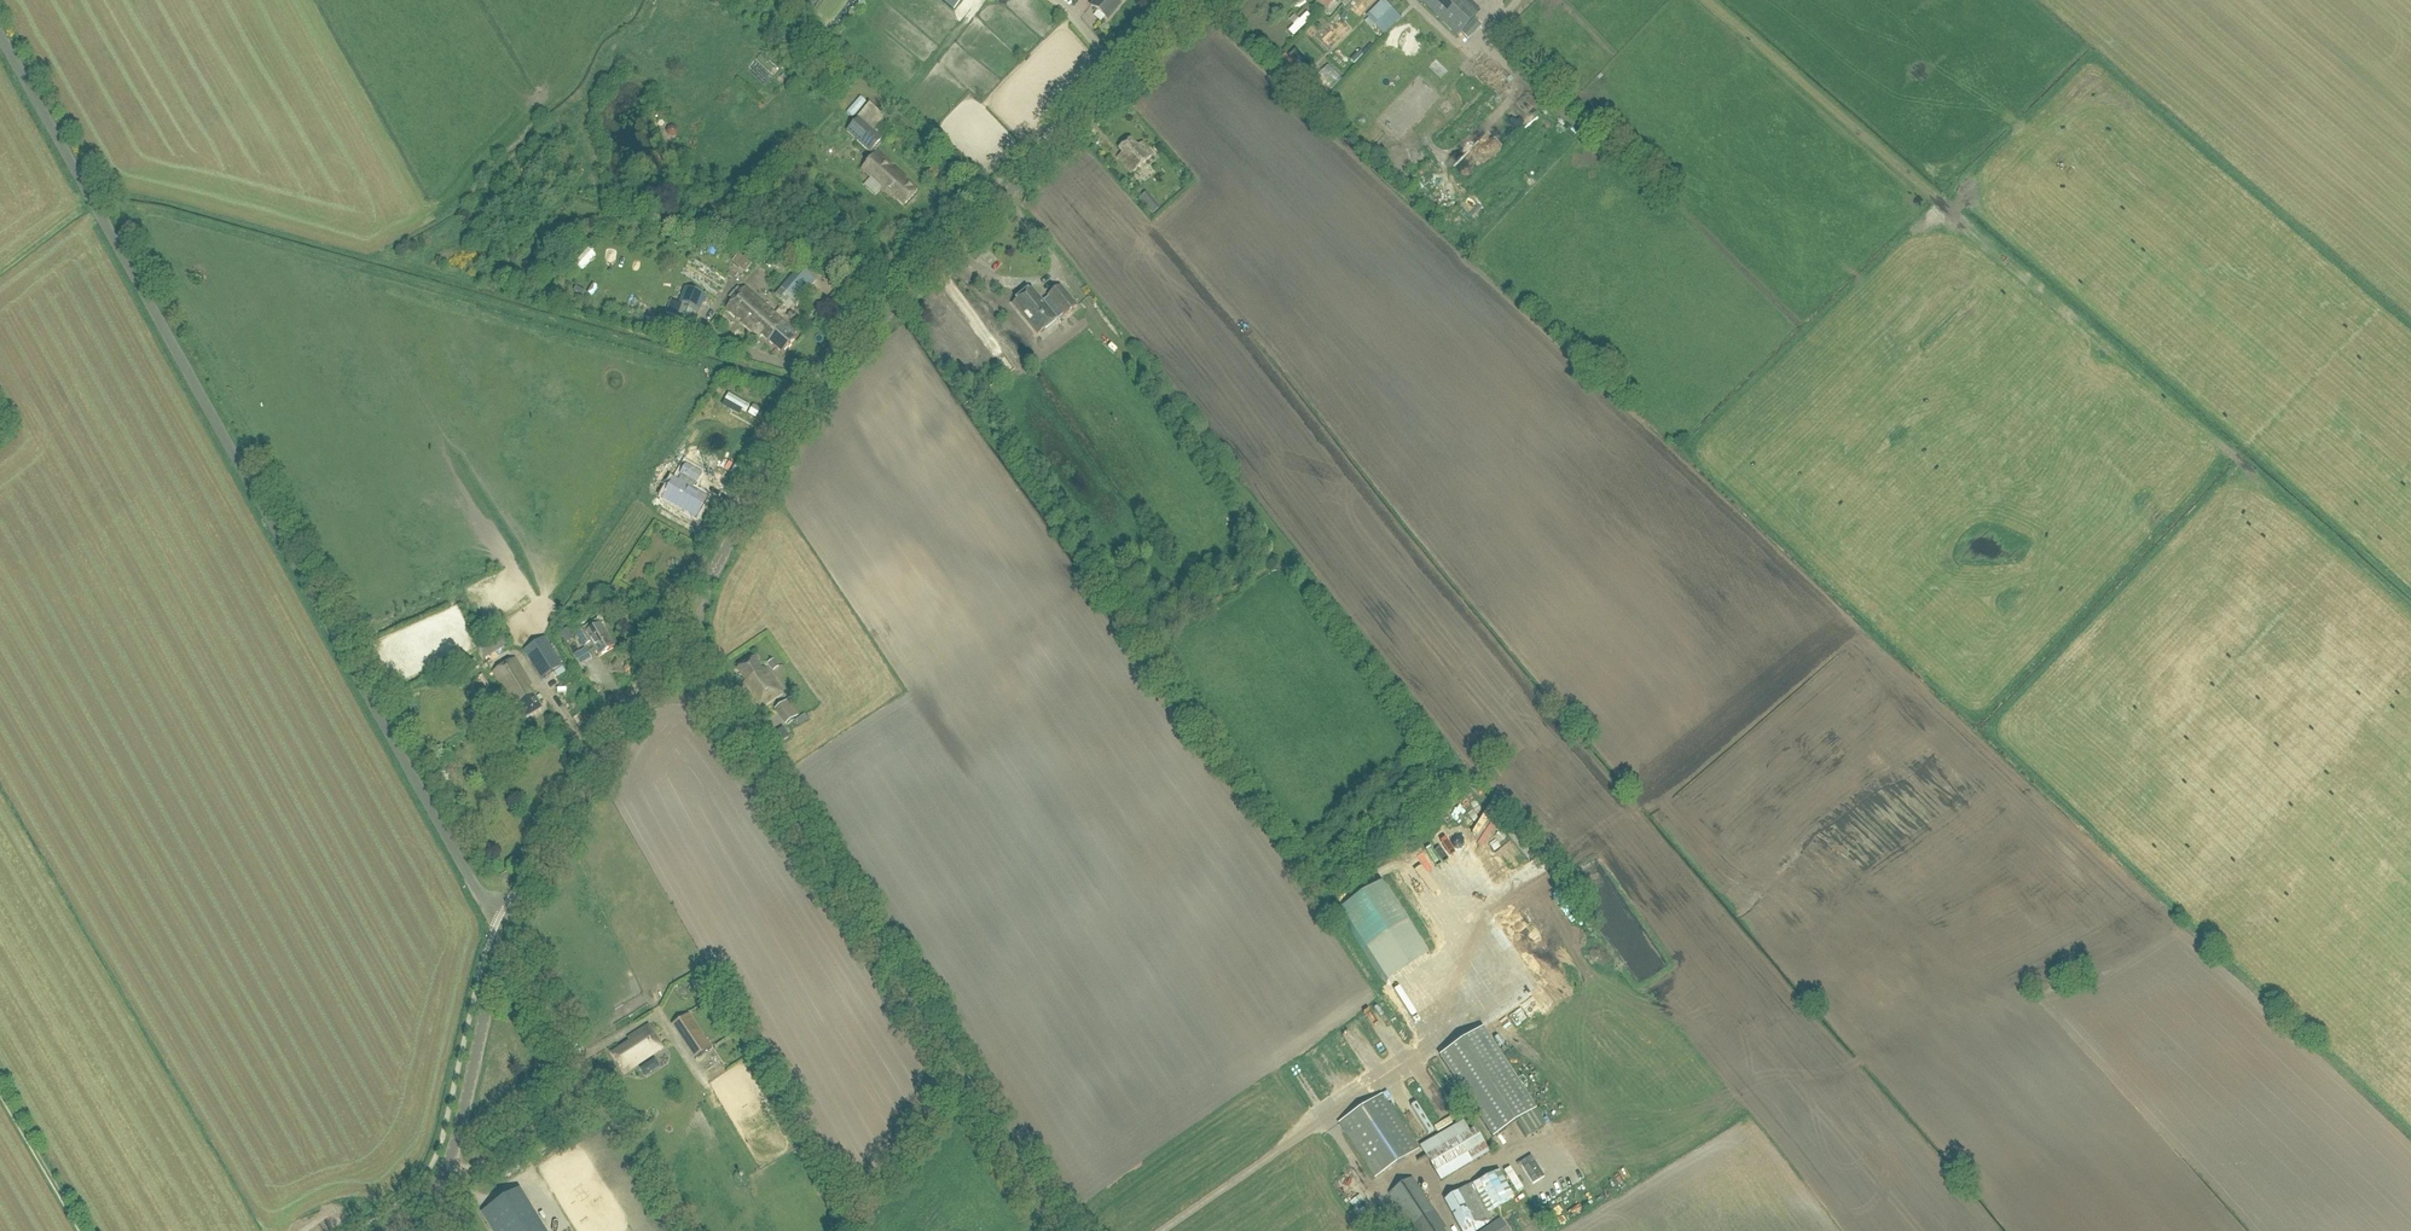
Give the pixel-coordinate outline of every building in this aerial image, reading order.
[(849,0),(835,0),(833,2),(844,9),(849,0)] [(955,12),(965,0),(940,0),(955,12)] [(1103,18),(1108,22),(1122,5),(1115,0),(1096,0),(1090,8),(1103,18)] [(1329,9),(1337,0),(1320,0),(1329,9)] [(1367,17),(1385,35),(1402,19),(1384,0),(1367,17)] [(1457,38),(1480,15),(1465,0),(1418,0),(1457,38)] [(1482,26),(1476,19),(1462,33),(1468,40),(1482,26)] [(1317,78),(1329,89),(1342,75),(1330,64),(1317,78)] [(860,117),(877,129),(887,115),(869,103),(860,117)] [(877,185),(876,186),(887,195),(895,202),(896,201),(904,207),(918,191),(907,181),(908,178),(892,166),(893,165),(877,152),(874,149),(882,140),(859,118),(846,132),(870,154),(870,153),(874,156),(860,170),(877,185)] [(674,124),(668,131),(675,138),(682,131),(674,124)] [(1131,174),(1153,156),(1142,143),(1137,147),(1130,139),(1118,149),(1122,154),(1117,158),(1131,174)] [(933,181),(938,176),(932,171),(927,175),(933,181)] [(1160,209),(1146,193),(1139,199),(1152,215),(1160,209)] [(526,271),(530,272),(536,270),(534,263),(530,262),(527,263),(525,268),(526,271)] [(729,277),(704,263),(694,279),(719,294),(729,277)] [(789,311),(815,282),(799,267),(773,296),(789,311)] [(1030,289),(1012,304),(1038,336),(1056,321),(1052,316),(1059,311),(1064,317),(1077,307),(1060,286),(1047,296),(1052,302),(1045,307),(1030,289)] [(796,338),(783,325),(785,322),(744,287),(725,309),(759,339),(762,336),(768,341),(782,353),(796,338)] [(692,333),(705,296),(684,288),(670,325),(692,333)] [(934,336),(955,366),(971,355),(949,324),(934,336)] [(722,353),(724,346),(711,343),(709,351),(722,353)] [(997,379),(1012,369),(1005,358),(990,369),(997,379)] [(683,477),(679,483),(676,481),(665,500),(685,512),(684,513),(693,519),(694,517),(697,519),(708,500),(694,492),(703,476),(687,467),(682,477),(683,477)] [(601,623),(587,632),(586,629),(576,635),(584,648),(590,644),(599,657),(615,647),(601,623)] [(564,641),(572,636),(568,628),(559,633),(564,641)] [(487,660),(508,647),(501,636),(479,650),(487,660)] [(541,680),(563,666),(545,638),(523,651),(541,680)] [(592,653),(581,661),(585,668),(597,660),(592,653)] [(458,679),(480,667),(474,656),(453,667),(458,679)] [(737,670),(749,690),(745,692),(759,711),(784,693),(767,669),(763,671),(754,658),(737,670)] [(516,659),(494,672),(523,721),(541,709),(529,687),(533,685),(516,659)] [(778,667),(773,660),(768,663),(773,671),(778,667)] [(554,690),(561,701),(571,695),(564,684),(554,690)] [(774,710),(785,726),(799,716),(788,700),(774,710)] [(781,742),(787,738),(782,729),(775,733),(781,742)] [(1388,892),(1352,916),(1393,979),(1429,955),(1388,892)] [(665,1024),(671,1022),(667,1012),(661,1015),(665,1024)] [(694,1060),(712,1048),(689,1014),(671,1024),(694,1060)] [(648,1027),(631,1037),(633,1041),(612,1055),(622,1070),(627,1067),(629,1070),(662,1049),(648,1027)] [(1493,1139),(1516,1124),(1526,1138),(1546,1126),(1483,1028),(1439,1057),(1493,1139)] [(1374,1179),(1419,1150),(1383,1095),(1337,1124),(1374,1179)] [(1440,1181),(1489,1152),(1474,1128),(1425,1157),(1440,1181)] [(1534,1177),(1536,1182),(1547,1177),(1534,1151),(1521,1157),(1532,1178),(1534,1177)] [(1511,1164),(1505,1168),(1519,1190),(1525,1187),(1511,1164)] [(1488,1212),(1514,1199),(1499,1171),(1473,1185),(1472,1183),(1444,1201),(1460,1230),(1477,1230),(1492,1221),(1488,1212)] [(1446,1229),(1413,1177),(1389,1194),(1413,1230),(1443,1230),(1446,1229)] [(492,1230),(544,1230),(519,1190),(482,1213),(492,1230)] [(1360,1194),(1352,1200),(1356,1206),(1365,1199),(1360,1194)] [(1500,1219),(1481,1230),(1508,1230),(1500,1219)]
